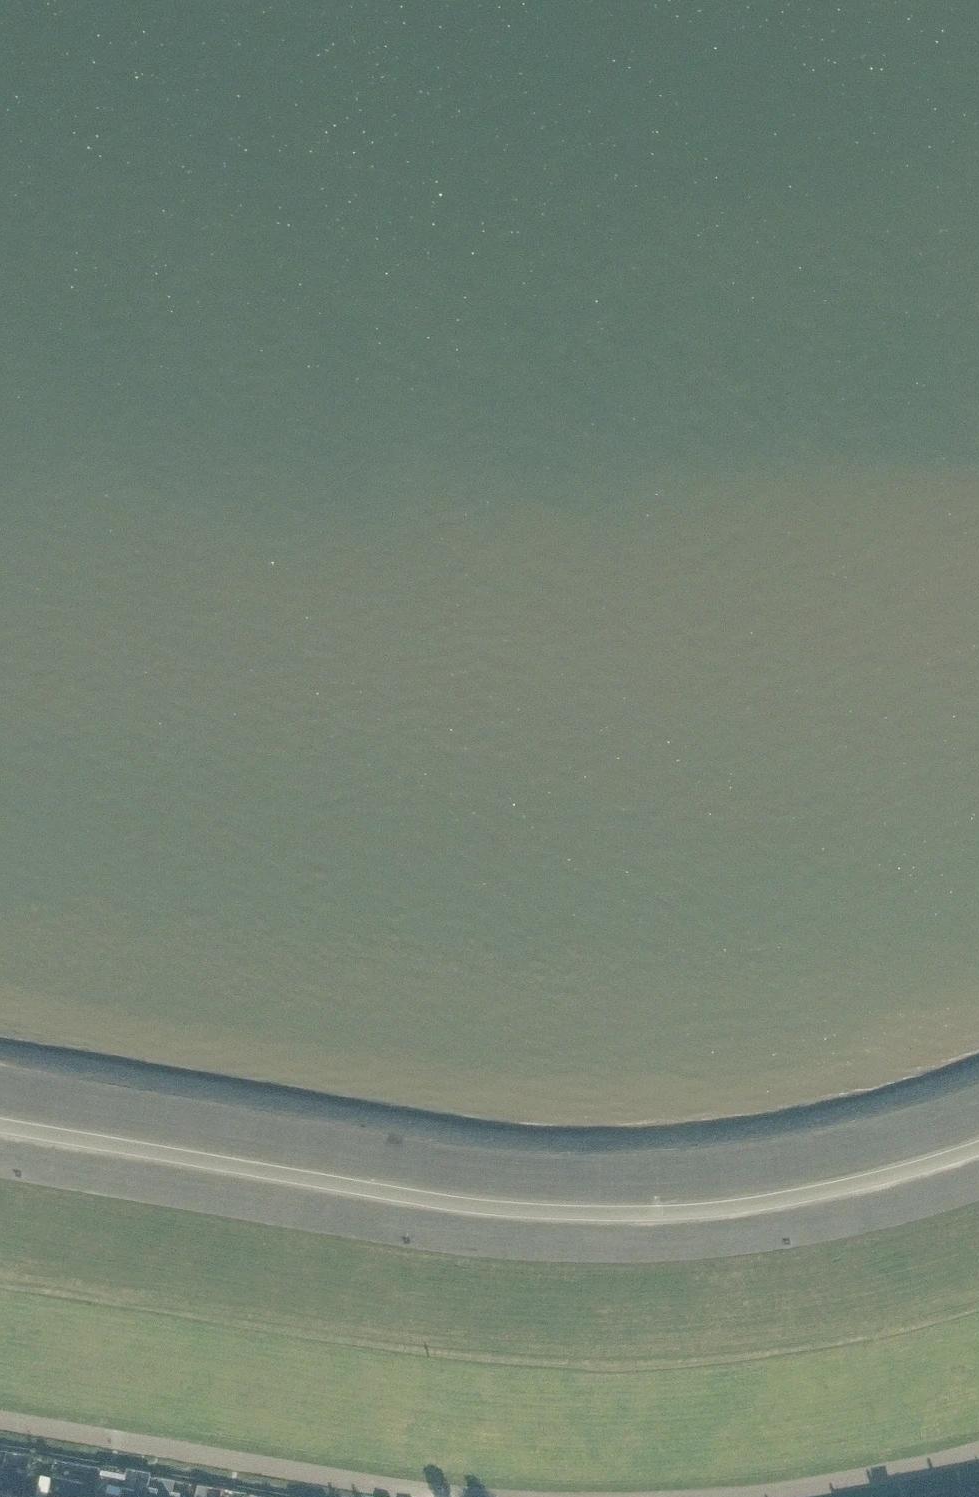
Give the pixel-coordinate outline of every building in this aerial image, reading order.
[(32,1450),(22,1449),(13,1488),(0,1485),(0,1496),(21,1496),(22,1490),(32,1450)] [(52,1473),(42,1471),(39,1483),(37,1494),(22,1490),(21,1496),(47,1496),(48,1492),(52,1473)] [(52,1471),(52,1473),(48,1492),(58,1494),(69,1496),(88,1496),(80,1495),(84,1478),(52,1471)] [(109,1473),(100,1471),(94,1496),(106,1496),(108,1489),(105,1488),(109,1473)] [(209,1481),(198,1479),(194,1496),(205,1496),(209,1481)] [(156,1483),(148,1481),(144,1496),(157,1496),(157,1495),(154,1494),(156,1483)] [(135,1485),(123,1482),(119,1496),(132,1496),(135,1485)] [(170,1496),(179,1496),(180,1488),(172,1486),(170,1496)]
